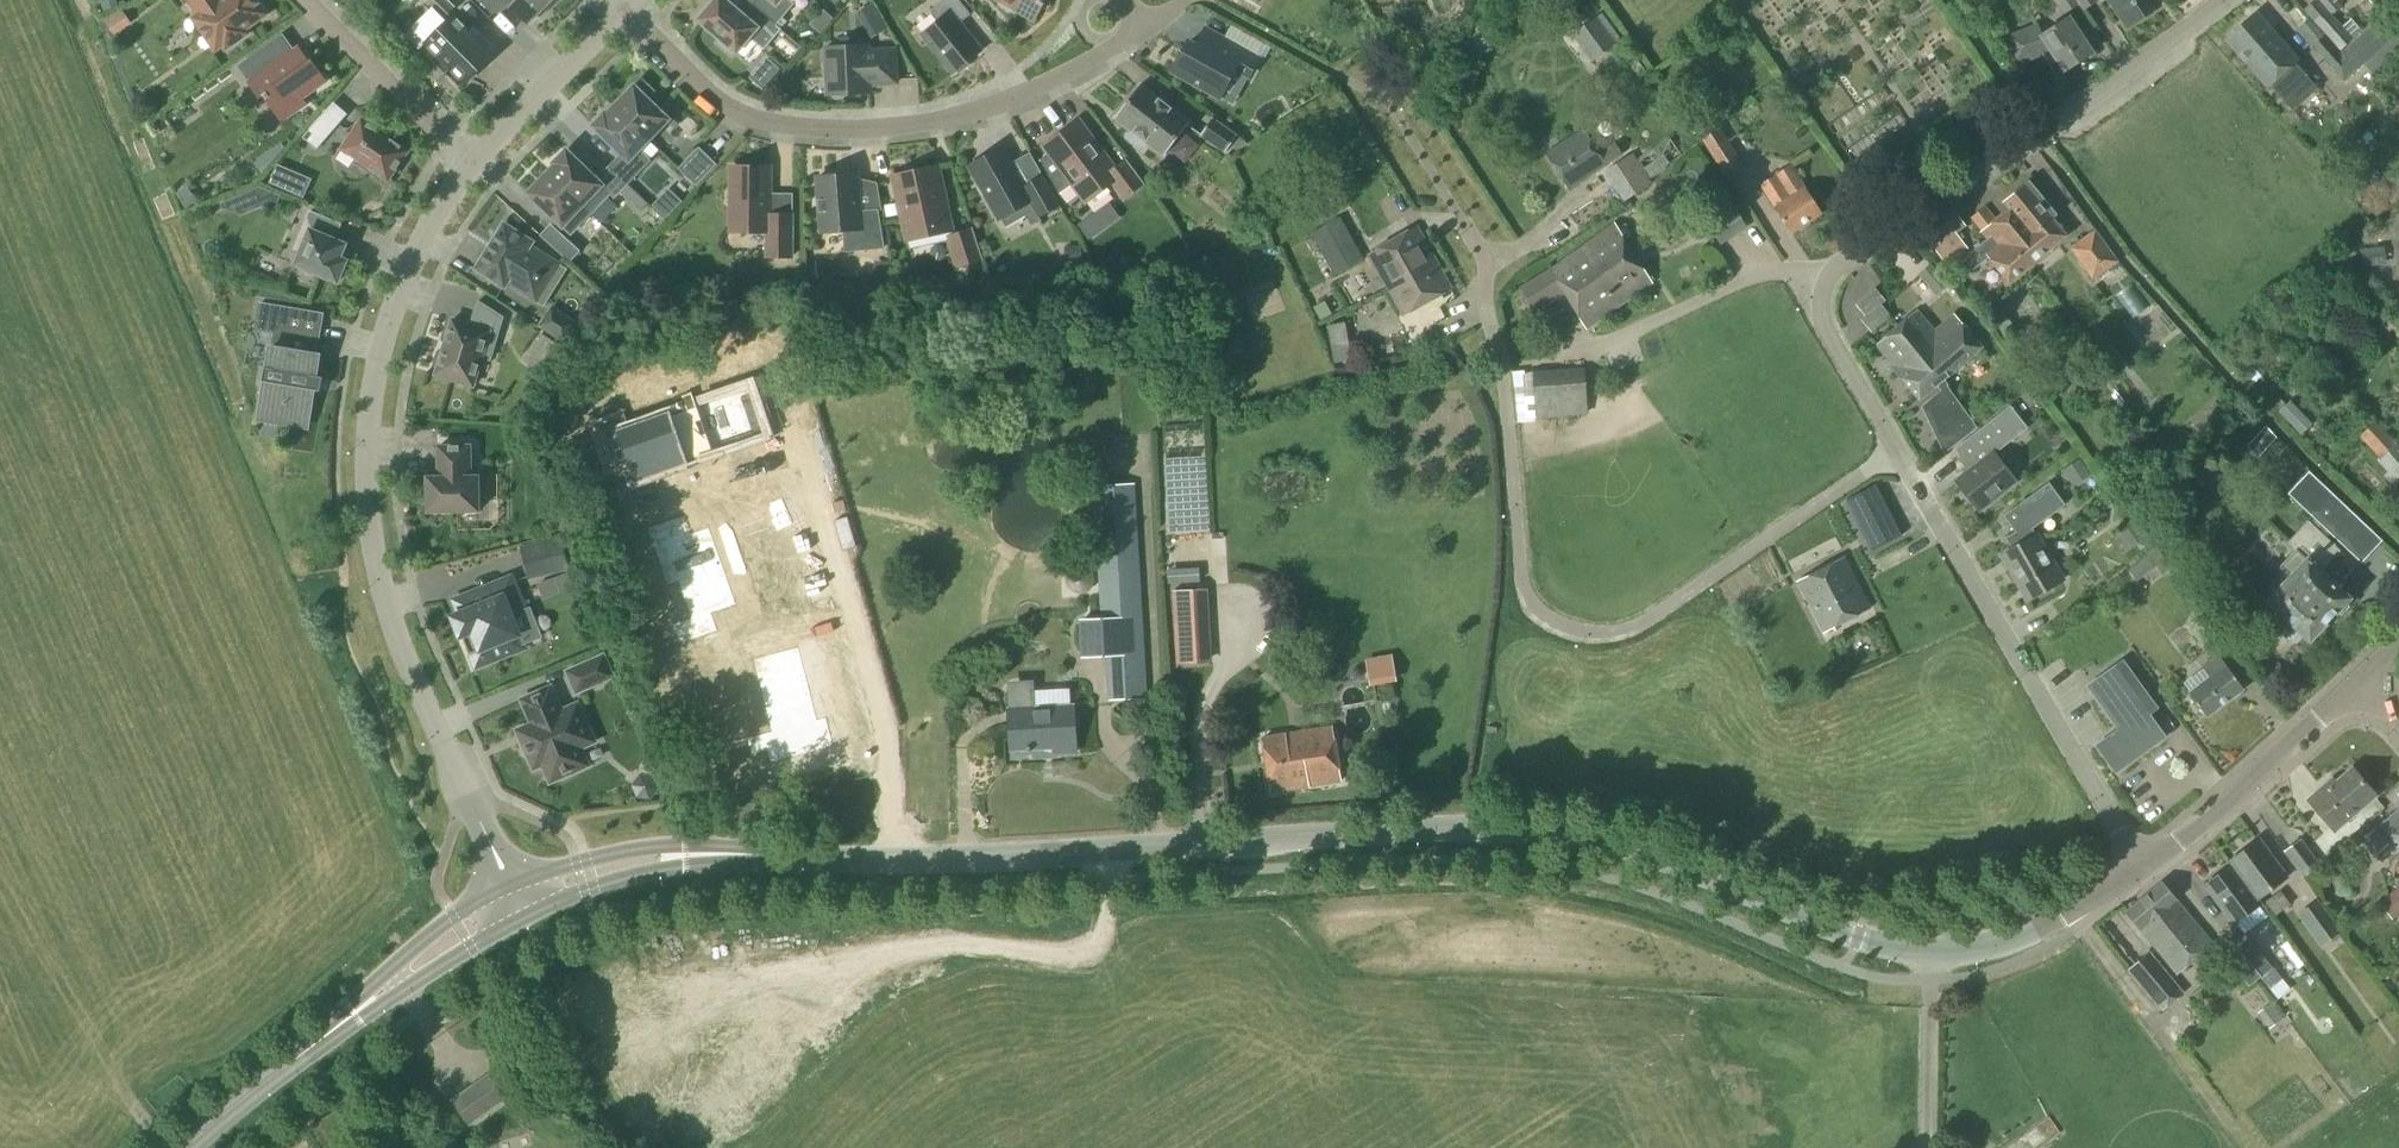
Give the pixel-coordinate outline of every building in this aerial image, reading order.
[(104,13),(119,8),(117,0),(103,0),(100,1),(104,13)] [(198,16),(193,20),(215,52),(222,47),(225,51),(248,35),(245,31),(267,16),(256,0),(187,0),(198,16)] [(448,15),(463,0),(433,0),(448,15)] [(493,15),(505,2),(528,24),(537,15),(540,18),(550,8),(542,0),(477,0),(493,15)] [(775,26),(752,6),(743,17),(723,0),(717,0),(711,7),(708,4),(698,16),(701,19),(699,21),(722,40),(719,43),(731,53),(734,50),(736,53),(749,38),(764,50),(781,30),(775,26)] [(752,6),(775,26),(794,5),(788,0),(757,0),(752,6)] [(981,51),(959,24),(970,15),(959,0),(943,0),(930,11),(938,21),(922,34),(953,74),(981,51)] [(998,6),(1010,13),(1015,9),(1033,19),(1044,0),(997,0),(998,6)] [(2073,0),(2052,0),(2063,16),(2077,6),(2073,0)] [(2098,0),(2073,0),(2077,6),(2081,12),(2099,1),(2098,0)] [(2159,6),(2155,0),(2108,0),(2127,27),(2159,6)] [(2303,10),(2340,51),(2352,41),(2330,16),(2317,0),(2314,0),(2303,10)] [(2330,16),(2341,7),(2335,1),(2336,0),(2317,0),(2330,16)] [(2392,0),(2369,0),(2379,12),(2392,0)] [(114,26),(135,14),(130,5),(109,16),(114,26)] [(2317,89),(2295,63),(2299,60),(2257,11),(2225,39),(2267,87),(2269,85),(2291,111),(2317,89)] [(2398,49),(2398,28),(2386,12),(2352,41),(2340,51),(2338,53),(2324,36),(2313,46),(2343,81),(2363,64),(2371,73),(2398,49)] [(2093,52),(2068,16),(2041,35),(2037,25),(2006,37),(2017,64),(2042,54),(2056,75),(2063,71),(2064,72),(2093,52)] [(466,85),(493,58),(453,17),(426,44),(466,85)] [(1590,63),(1616,45),(1596,17),(1571,35),(1590,63)] [(293,52),(282,36),(238,68),(260,99),(263,96),(281,122),(306,104),(301,99),(325,82),(311,62),(309,64),(298,48),(293,52)] [(1259,58),(1224,39),(1215,56),(1189,42),(1172,71),(1219,97),(1235,69),(1249,77),(1259,58)] [(868,52),(868,46),(825,48),(827,96),(830,95),(834,99),(841,99),(844,95),(870,94),(870,85),(896,84),(895,50),(868,52)] [(766,58),(749,78),(763,90),(780,70),(766,58)] [(614,108),(648,141),(668,121),(648,101),(656,93),(642,79),(614,108)] [(1164,156),(1190,123),(1141,85),(1115,118),(1131,130),(1128,134),(1145,147),(1148,143),(1164,156)] [(2312,122),(2333,105),(2320,88),(2299,106),(2312,122)] [(2099,104),(2078,117),(2085,128),(2106,115),(2099,104)] [(638,152),(648,141),(614,108),(606,116),(604,114),(592,127),(622,156),(610,169),(626,185),(626,184),(648,162),(638,152)] [(326,110),(303,138),(317,150),(341,122),(326,110)] [(1224,153),(1229,146),(1236,136),(1212,118),(1200,135),(1224,153)] [(388,182),(408,153),(361,121),(341,150),(355,160),(353,163),(373,178),(376,174),(388,182)] [(1114,167),(1079,121),(1044,147),(1049,153),(1040,160),(1059,194),(1072,184),(1086,202),(1111,183),(1124,200),(1145,185),(1126,159),(1114,167)] [(1742,164),(1718,127),(1701,138),(1724,176),(1742,164)] [(1599,154),(1583,129),(1546,153),(1569,189),(1606,165),(1621,154),(1615,144),(1599,154)] [(1648,177),(1680,156),(1669,138),(1636,160),(1632,153),(1607,170),(1626,200),(1651,183),(1648,177)] [(1013,166),(1003,148),(970,167),(999,219),(1030,201),(1040,218),(1060,206),(1043,176),(1029,183),(1018,163),(1013,166)] [(697,187),(716,166),(699,149),(679,170),(697,187)] [(626,185),(610,169),(597,182),(567,152),(555,165),(556,166),(548,174),(589,214),(609,194),(613,198),(618,192),(639,213),(647,205),(626,184),(626,185)] [(289,170),(277,165),(269,183),(281,188),(289,170)] [(1791,233),(1822,213),(1790,165),(1760,184),(1791,233)] [(908,241),(952,231),(938,166),(894,176),(908,241)] [(793,257),(793,216),(775,216),(775,198),(770,198),(770,168),(732,168),(732,232),(767,232),(767,257),(793,257)] [(569,235),(589,214),(548,174),(528,194),(569,235)] [(861,212),(858,174),(838,175),(838,177),(817,179),(821,233),(845,231),(846,251),(884,248),(878,211),(861,212)] [(2005,235),(2029,265),(2065,235),(2051,217),(2055,214),(2029,182),(2004,201),(2009,208),(1995,219),(1986,208),(1972,219),(1988,238),(1992,244),(2005,235)] [(280,196),(259,188),(263,207),(274,211),(280,196)] [(668,189),(652,206),(665,219),(682,202),(668,189)] [(1946,265),(1967,249),(1955,233),(1965,227),(1950,207),(1919,229),(1946,265)] [(1724,241),(1751,230),(1743,210),(1716,221),(1724,241)] [(337,283),(346,262),(340,259),(346,246),(334,241),(340,226),(310,213),(294,250),(301,253),(295,266),(337,283)] [(1333,277),(1363,260),(1339,217),(1309,233),(1333,277)] [(550,224),(540,236),(570,263),(580,251),(550,224)] [(1569,299),(1633,253),(1615,224),(1551,270),(1519,289),(1533,313),(1565,293),(1569,299)] [(528,295),(549,261),(529,249),(532,244),(504,226),(476,270),(504,288),(507,283),(528,295)] [(1368,253),(1403,315),(1450,288),(1415,227),(1368,253)] [(972,229),(945,238),(955,270),(983,261),(972,229)] [(2094,283),(2117,262),(2091,233),(2067,254),(2094,283)] [(2008,281),(2029,265),(2005,235),(1992,244),(1988,238),(1963,257),(1973,269),(1989,256),(2008,281)] [(2363,266),(2380,264),(2378,245),(2361,247),(2363,266)] [(1080,246),(1063,248),(1065,263),(1081,262),(1080,246)] [(1633,253),(1569,299),(1587,328),(1652,283),(1633,253)] [(1949,284),(1931,263),(1918,275),(1935,295),(1949,284)] [(1884,301),(1875,290),(1857,305),(1866,316),(1880,305),(1884,301)] [(1325,301),(1313,307),(1320,321),(1332,314),(1325,301)] [(490,361),(503,319),(478,303),(470,326),(452,321),(435,376),(473,387),(482,359),(490,361)] [(318,338),(321,315),(260,305),(256,329),(274,332),(268,369),(264,368),(261,383),(285,386),(279,424),(307,428),(313,391),(320,392),(322,378),(315,376),(319,353),(289,348),(291,334),(318,338)] [(563,345),(577,325),(551,307),(537,326),(563,345)] [(1932,332),(1914,311),(1896,327),(1943,380),(1980,347),(1952,315),(1932,332)] [(2005,337),(2015,329),(2004,315),(1994,323),(2005,337)] [(1943,380),(1896,327),(1874,347),(1892,367),(1890,369),(1919,401),(1935,387),(1940,392),(1922,408),(1944,453),(1976,427),(1943,380)] [(1349,344),(1331,348),(1334,363),(1352,360),(1349,344)] [(2265,396),(2276,386),(2256,363),(2244,373),(2265,396)] [(1535,418),(1587,415),(1585,368),(1533,370),(1535,418)] [(748,387),(722,396),(738,443),(765,433),(748,387)] [(722,396),(696,405),(712,452),(738,443),(722,396)] [(2300,435),(2311,424),(2290,401),(2278,412),(2300,435)] [(696,405),(670,415),(686,461),(712,452),(696,405)] [(1980,509),(2017,480),(1996,452),(2028,428),(2010,405),(1956,446),(1969,463),(1968,464),(1968,469),(1970,471),(1957,481),(1980,509)] [(670,415),(644,424),(660,470),(686,461),(670,415)] [(2374,421),(2358,436),(2380,459),(2377,462),(2396,481),(2398,478),(2398,444),(2398,443),(2396,444),(2374,421)] [(644,424),(618,433),(634,480),(660,470),(644,424)] [(2257,457),(2276,438),(2265,428),(2246,447),(2257,457)] [(1171,435),(1171,446),(1195,444),(1195,433),(1171,435)] [(470,478),(470,447),(438,448),(439,478),(427,479),(428,513),(479,512),(478,478),(470,478)] [(1206,476),(1186,472),(1182,491),(1202,496),(1206,476)] [(1147,699),(1134,483),(1092,486),(1099,618),(1079,619),(1081,657),(1106,656),(1108,701),(1147,699)] [(2036,536),(2031,529),(2064,505),(2048,483),(2003,515),(2015,532),(2004,538),(2012,550),(2002,556),(2027,601),(2062,581),(2037,536),(2036,536)] [(2364,556),(2383,537),(2355,507),(2335,525),(2364,556)] [(1901,535),(1888,510),(1859,525),(1872,550),(1901,535)] [(676,582),(723,566),(709,526),(690,533),(683,513),(643,527),(651,547),(662,543),(676,582)] [(2132,549),(2145,539),(2132,521),(2119,531),(2132,549)] [(2310,639),(2347,599),(2320,573),(2339,552),(2308,522),(2288,543),(2296,550),(2278,569),(2289,579),(2269,601),(2279,611),(2272,618),(2272,627),(2287,641),(2296,641),(2303,633),(2310,639)] [(527,580),(568,570),(559,536),(518,546),(527,580)] [(2171,569),(2153,548),(2141,558),(2142,559),(2128,570),(2138,582),(2155,568),(2162,577),(2171,569)] [(1844,558),(1797,581),(1823,633),(1870,609),(1844,558)] [(723,566),(676,582),(690,621),(736,605),(723,566)] [(554,578),(536,585),(543,601),(560,594),(554,578)] [(523,649),(518,636),(519,636),(511,617),(525,612),(511,579),(460,599),(466,612),(452,618),(460,638),(462,637),(469,656),(470,655),(476,668),(523,649)] [(1172,610),(1208,608),(1207,589),(1171,592),(1172,610)] [(2209,649),(2222,639),(2204,614),(2190,623),(2209,649)] [(1211,644),(1175,646),(1176,665),(1212,662),(1211,644)] [(791,647),(748,663),(760,696),(803,681),(791,647)] [(575,696),(615,679),(604,653),(564,671),(575,696)] [(1390,654),(1376,657),(1381,683),(1395,681),(1390,654)] [(2205,717),(2243,689),(2217,654),(2200,667),(2209,679),(2188,695),(2205,717)] [(2115,772),(2163,738),(2146,715),(2154,709),(2123,664),(2090,687),(2121,731),(2098,747),(2115,772)] [(803,681),(760,696),(772,729),(815,714),(803,681)] [(1034,709),(1033,681),(1008,682),(1009,710),(1011,748),(1052,746),(1053,751),(1073,750),(1071,707),(1034,709)] [(1039,683),(1040,696),(1074,695),(1073,682),(1039,683)] [(560,715),(549,691),(523,702),(534,726),(519,733),(524,745),(523,746),(523,747),(523,748),(523,749),(523,751),(523,752),(524,753),(525,754),(526,755),(527,755),(529,756),(534,768),(543,764),(550,782),(585,766),(577,749),(591,743),(576,708),(560,715)] [(772,729),(765,732),(776,764),(834,743),(823,712),(815,714),(772,729)] [(1271,792),(1340,781),(1331,728),(1263,739),(1271,792)] [(2374,796),(2351,769),(2334,783),(2332,780),(2308,800),(2334,831),(2374,796)] [(2381,825),(2398,845),(2398,809),(2381,825)] [(2373,857),(2387,844),(2374,829),(2360,842),(2373,857)] [(2256,900),(2286,878),(2258,839),(2227,862),(2229,866),(2230,865),(2256,900)] [(2302,879),(2320,867),(2300,839),(2283,852),(2302,879)] [(2260,905),(2256,900),(2230,865),(2229,866),(2203,885),(2233,925),(2260,905)] [(2177,974),(2212,945),(2175,900),(2161,883),(2126,913),(2177,974)] [(2398,913),(2398,885),(2378,903),(2391,919),(2398,913)] [(2332,943),(2341,937),(2338,933),(2340,932),(2317,900),(2297,914),(2320,946),(2330,939),(2332,943)] [(2249,986),(2271,968),(2248,940),(2226,958),(2249,986)] [(2161,1011),(2183,993),(2149,952),(2127,970),(2161,1011)] [(469,1124),(507,1097),(491,1075),(453,1102),(469,1124)]
